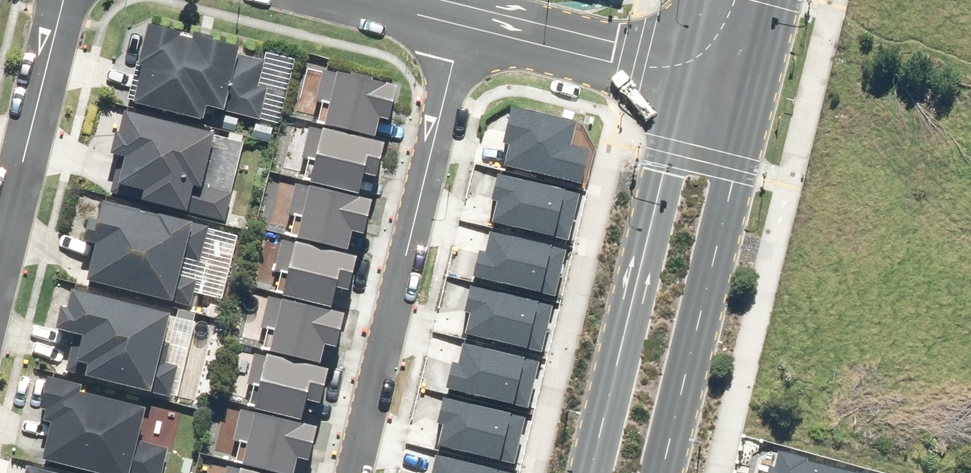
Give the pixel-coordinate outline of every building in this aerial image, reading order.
[(154,61),(144,99),(213,116),(217,101),(234,106),(234,109),(265,117),(273,87),(264,85),(271,59),(248,53),(251,41),(230,36),(204,30),(203,35),(190,32),(191,27),(177,24),(160,19),(150,60),(154,61)] [(326,124),(376,136),(380,117),(392,120),(401,86),(373,79),(373,77),(352,72),(351,74),(338,71),(338,72),(324,69),(316,100),(331,104),(326,124)] [(581,183),(589,148),(572,144),(577,121),(511,105),(502,142),(510,144),(505,165),(581,183)] [(126,151),(116,192),(231,219),(237,192),(211,186),(225,129),(136,108),(131,129),(126,128),(121,150),(126,151)] [(310,180),(360,192),(364,173),(376,176),(384,142),(322,127),(321,129),(307,125),(300,156),(314,160),(310,180)] [(569,240),(580,190),(497,171),(491,200),(499,202),(494,223),(569,240)] [(297,238),(348,250),(352,231),(364,234),(372,200),(309,185),(309,187),(295,183),(288,214),(302,218),(297,238)] [(107,238),(97,275),(197,301),(203,279),(189,275),(194,257),(206,260),(215,225),(203,222),(204,218),(170,209),(169,212),(111,197),(110,203),(113,203),(110,216),(101,214),(96,235),(107,238)] [(472,279),(555,299),(567,249),(492,231),(487,253),(479,251),(472,279)] [(283,294),(333,306),(337,288),(349,291),(357,256),(295,241),(294,243),(280,240),(273,271),(287,274),(283,294)] [(540,350),(552,300),(469,282),(462,310),(471,312),(466,333),(540,350)] [(182,310),(83,285),(78,304),(72,302),(66,324),(82,328),(72,369),(95,375),(96,371),(155,386),(155,388),(176,393),(183,364),(169,361),(182,310)] [(270,350),(320,362),(325,344),(337,347),(345,312),(282,298),(282,299),(268,296),(261,327),(275,330),(270,350)] [(444,390),(527,409),(538,359),(464,342),(459,363),(451,361),(444,390)] [(255,408),(301,419),(306,399),(321,403),(329,368),(267,354),(266,356),(254,353),(247,383),(261,386),(255,408)] [(53,456),(126,472),(166,472),(173,446),(147,440),(156,404),(91,388),(92,381),(59,373),(52,404),(57,405),(54,416),(62,418),(53,456)] [(514,463),(525,414),(443,395),(436,423),(444,425),(439,446),(514,463)] [(280,472),(294,472),(298,456),(309,459),(317,426),(255,411),(255,412),(241,409),(233,440),(248,443),(243,464),(280,472)] [(779,450),(775,468),(771,467),(769,472),(871,472),(779,450)] [(512,472),(438,455),(434,472),(512,472)] [(75,471),(38,462),(35,472),(75,472),(75,471)]
